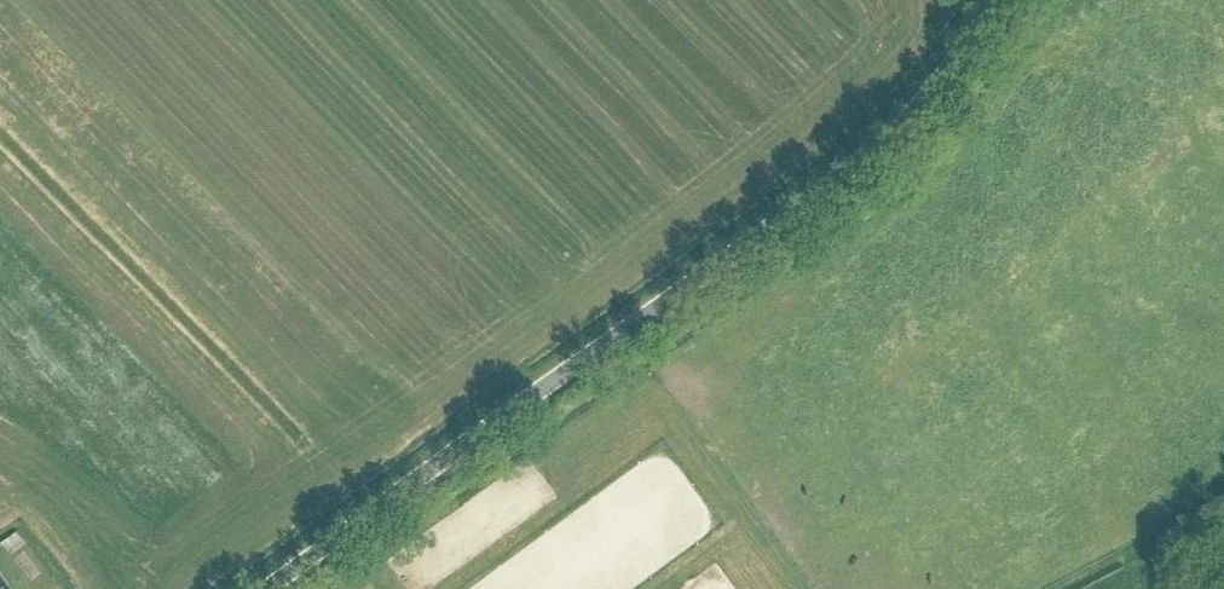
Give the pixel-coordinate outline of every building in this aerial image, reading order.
[(0,574),(0,588),(11,588),(0,574)]
